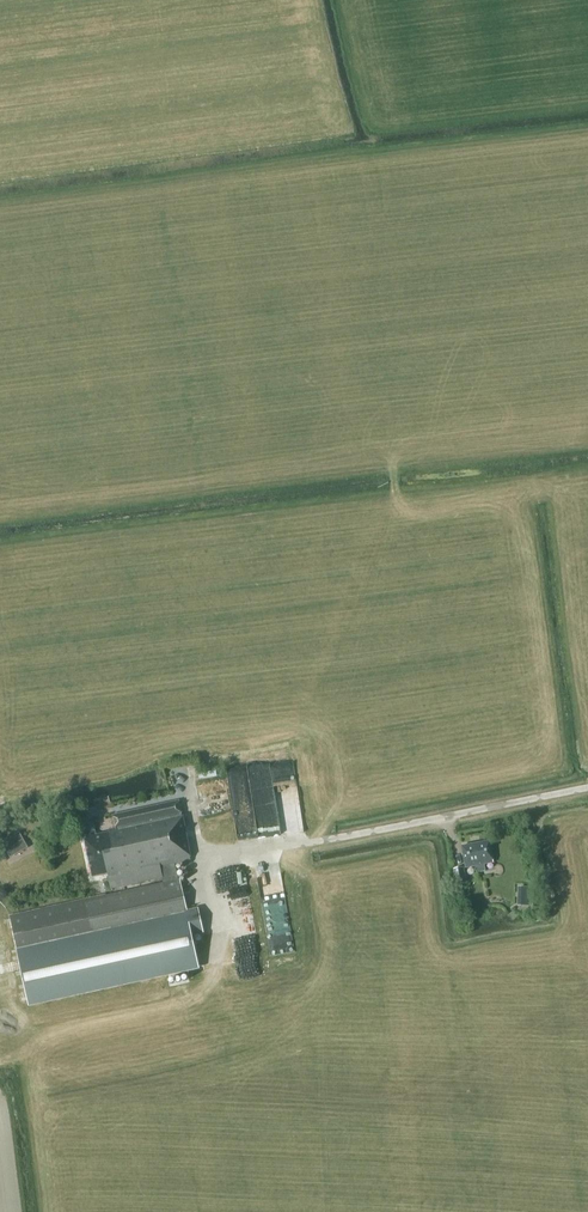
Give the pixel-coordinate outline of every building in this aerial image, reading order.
[(294,760),(250,766),(260,837),(304,831),(303,821),(287,823),(286,814),(279,815),(275,785),(297,782),(294,760)] [(87,854),(88,863),(90,863),(93,877),(107,873),(110,887),(162,876),(163,883),(106,895),(106,894),(9,916),(29,1006),(199,969),(192,936),(204,934),(198,908),(187,910),(181,879),(178,879),(174,862),(191,859),(179,801),(112,815),(115,829),(108,830),(109,833),(96,835),(93,822),(84,824),(86,831),(90,830),(91,834),(85,835),(86,840),(85,840),(88,854),(87,854)] [(19,832),(2,842),(6,851),(24,840),(19,832)] [(484,863),(494,862),(489,841),(462,846),(466,867),(475,865),(476,872),(486,871),(484,863)] [(457,885),(466,883),(463,867),(454,869),(457,885)] [(518,886),(518,905),(530,906),(531,887),(518,886)]
